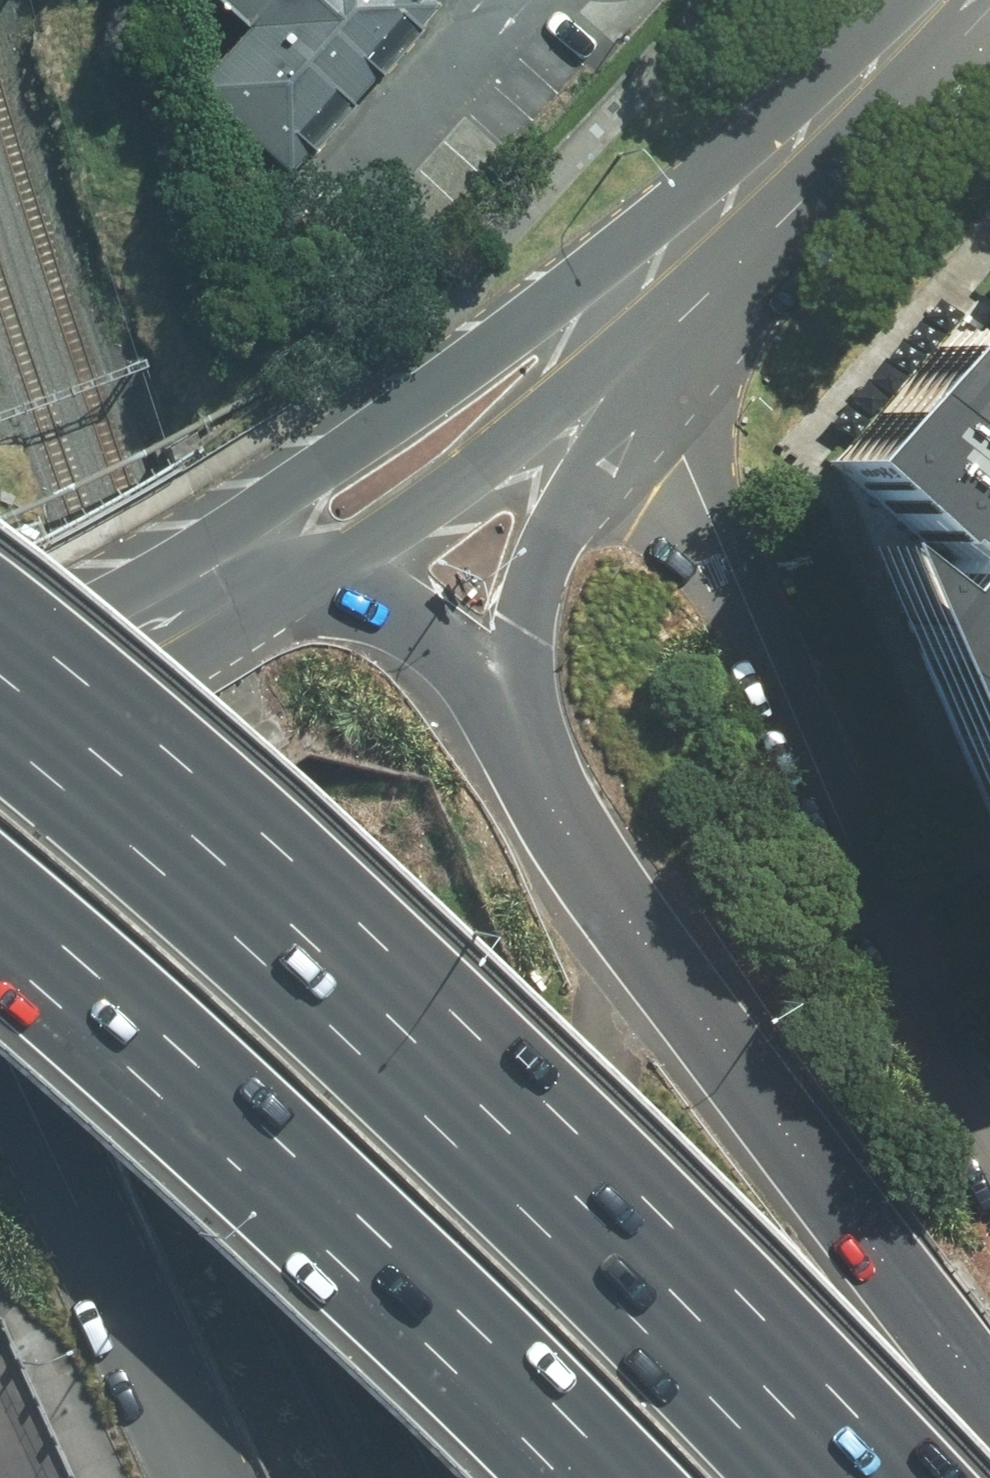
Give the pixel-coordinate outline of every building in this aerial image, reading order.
[(274,180),(438,0),(219,0),(243,21),(178,93),(274,180)] [(936,319),(830,446),(881,488),(859,515),(989,832),(989,364),(936,319)]
